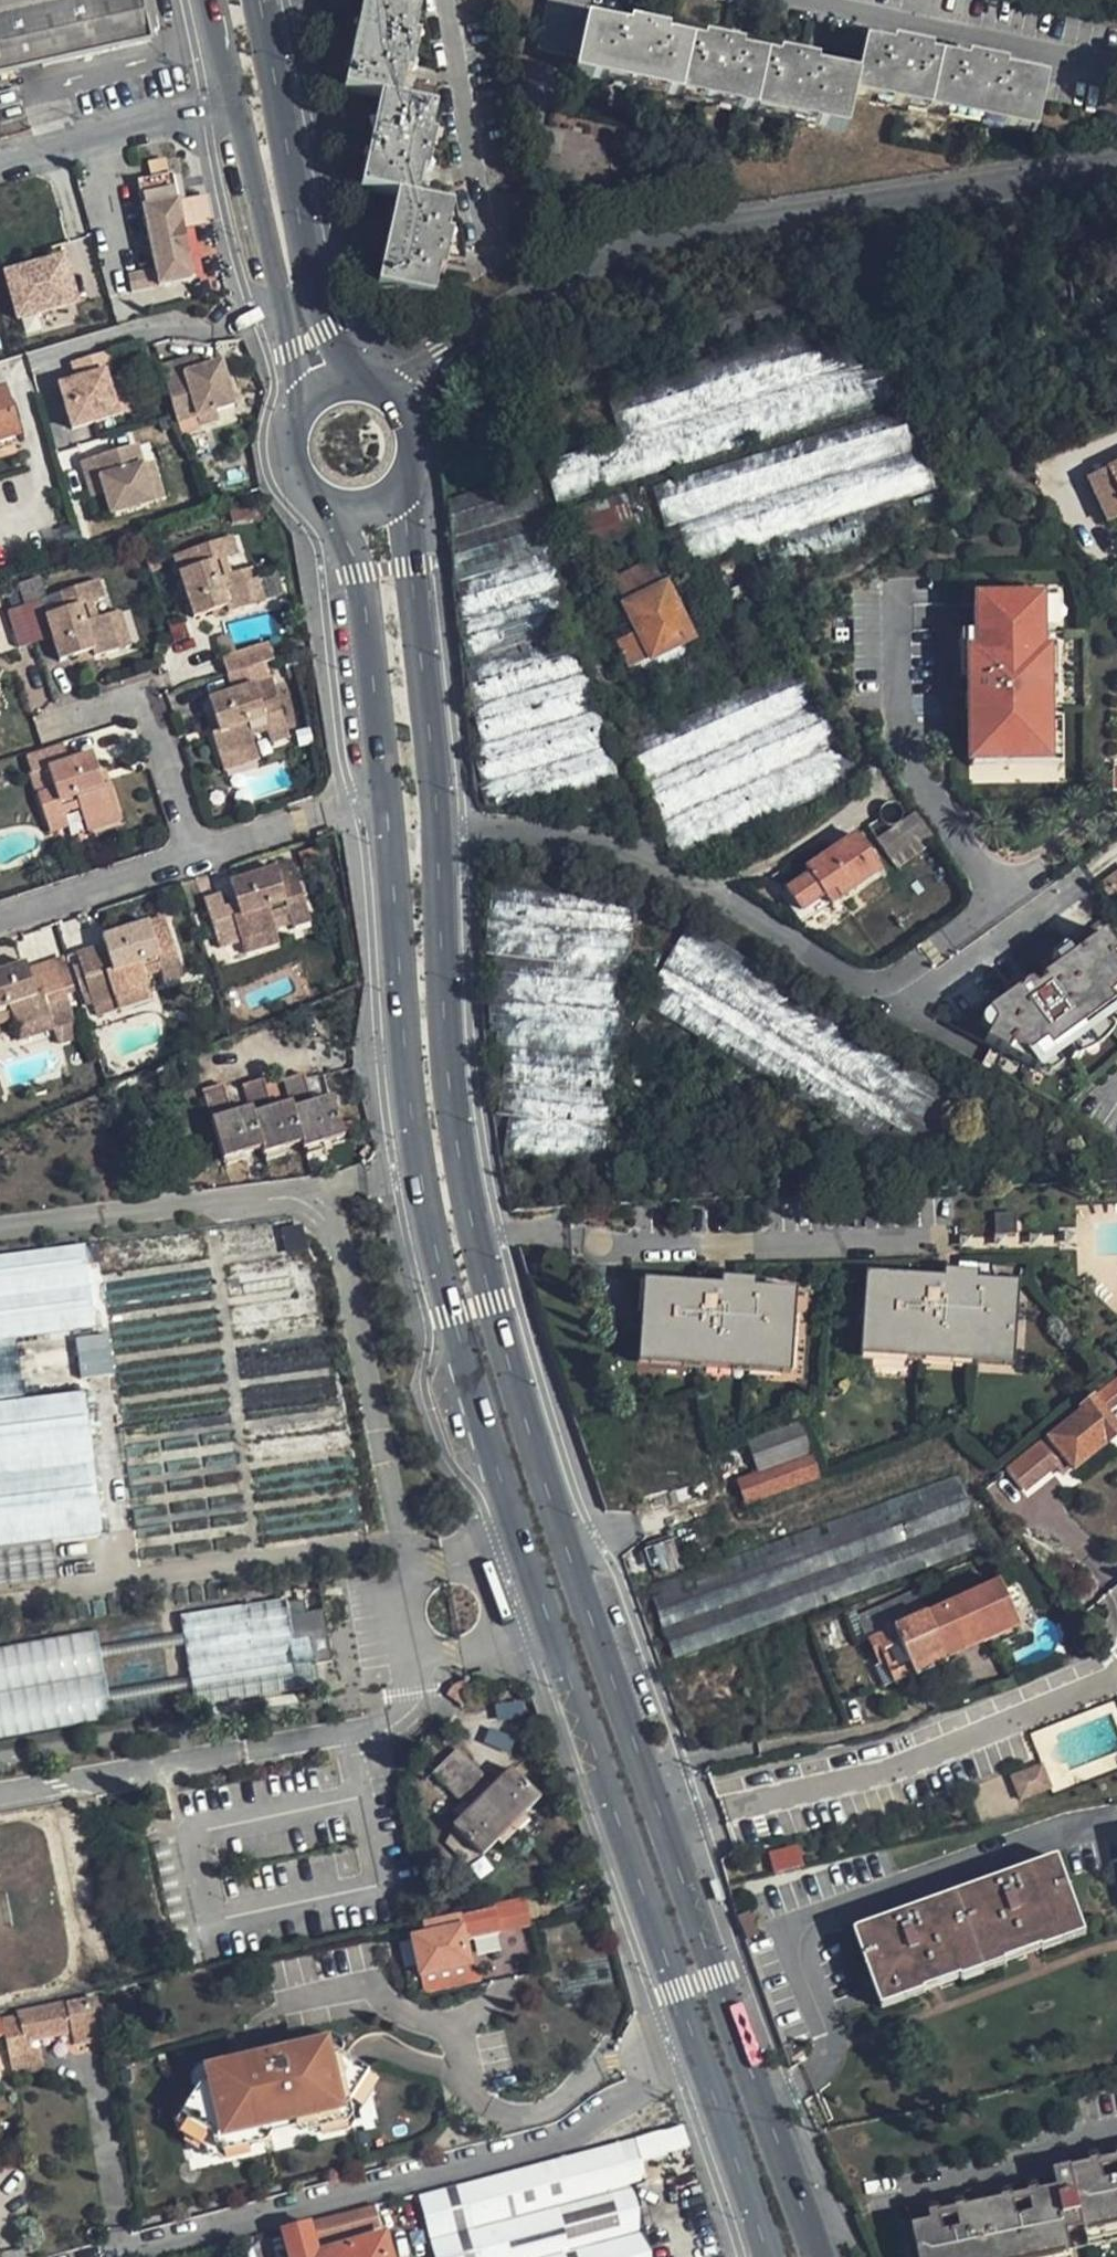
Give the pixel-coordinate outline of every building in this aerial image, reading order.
[(161,42),(152,0),(0,0),(0,77),(161,42)] [(347,85),(383,93),(364,186),(399,195),(378,283),(431,297),(451,207),(415,199),(435,106),(403,98),(423,3),(408,0),(366,0),(347,85)] [(865,39),(858,74),(591,18),(594,2),(587,0),(549,0),(539,46),(584,55),(579,74),(846,132),(854,94),(1035,133),(1046,79),(865,39)] [(134,274),(138,290),(199,276),(190,237),(181,198),(175,171),(140,179),(161,268),(134,274)] [(213,191),(181,198),(190,237),(221,230),(213,191)] [(19,319),(78,302),(65,257),(6,274),(19,319)] [(808,299),(722,309),(620,339),(631,378),(815,323),(808,299)] [(882,351),(869,313),(618,390),(631,430),(882,351)] [(121,365),(116,350),(79,361),(83,377),(72,380),(78,400),(72,402),(79,426),(125,412),(116,380),(112,368),(121,365)] [(187,372),(203,367),(200,357),(184,361),(187,372)] [(901,399),(890,360),(544,467),(555,505),(901,399)] [(234,402),(222,361),(203,367),(187,372),(184,361),(166,367),(181,418),(198,412),(216,407),(234,402)] [(116,380),(125,412),(137,408),(127,376),(116,380)] [(78,400),(72,380),(65,382),(72,402),(78,400)] [(0,394),(0,447),(27,438),(11,390),(0,394)] [(216,407),(198,412),(201,422),(219,417),(216,407)] [(908,409),(651,488),(664,526),(664,529),(676,525),(689,563),(752,544),(764,576),(858,547),(911,515),(905,497),(935,488),(908,409)] [(148,465),(142,445),(89,461),(94,480),(105,477),(109,491),(116,513),(158,501),(148,465)] [(1116,508),(1116,456),(1100,463),(1116,508)] [(148,465),(158,501),(169,497),(158,461),(148,465)] [(1116,508),(1100,463),(1080,471),(1097,516),(1116,508)] [(105,477),(94,480),(99,494),(109,491),(105,477)] [(550,549),(528,478),(488,490),(511,561),(550,549)] [(589,502),(558,512),(571,554),(641,533),(632,502),(592,514),(589,502)] [(242,554),(235,537),(224,540),(230,558),(242,554)] [(205,564),(183,570),(198,617),(232,606),(234,613),(258,606),(247,571),(236,575),(230,558),(224,540),(199,548),(205,564)] [(205,564),(199,548),(177,554),(183,570),(205,564)] [(551,559),(550,556),(459,585),(468,660),(573,627),(551,559)] [(650,659),(692,640),(677,609),(674,601),(666,585),(664,586),(655,566),(616,584),(626,604),(624,605),(637,631),(617,640),(631,668),(650,659)] [(269,602),(257,568),(247,571),(258,606),(269,602)] [(90,582),(64,591),(69,607),(46,614),(41,598),(48,596),(41,576),(20,582),(26,603),(8,608),(21,650),(55,639),(61,660),(95,650),(98,657),(123,649),(112,614),(101,618),(96,601),(90,582)] [(90,582),(96,601),(106,598),(99,579),(90,582)] [(48,596),(41,598),(46,614),(69,607),(64,591),(48,596)] [(1029,596),(1029,603),(1039,603),(1039,633),(1053,632),(1052,596),(1029,596)] [(681,598),(674,601),(677,609),(684,605),(681,598)] [(1039,633),(1039,603),(1029,603),(972,603),(972,635),(973,653),(967,653),(967,679),(968,753),(992,752),(992,760),(1019,760),(1019,752),(1044,752),(1044,722),(1044,693),(1043,677),(1039,677),(1039,648),(1039,633)] [(133,646),(122,611),(112,614),(123,649),(133,646)] [(959,679),(967,679),(967,653),(973,653),(972,635),(959,635),(959,679)] [(265,658),(261,646),(237,654),(234,644),(231,636),(217,640),(221,654),(227,671),(265,658)] [(502,814),(618,778),(610,752),(576,636),(469,670),(486,813),(502,814)] [(1053,648),(1039,648),(1039,677),(1043,677),(1044,693),(1053,693),(1053,648)] [(232,687),(210,694),(221,729),(214,731),(222,755),(255,745),(251,732),(266,727),(286,721),(277,695),(260,700),(254,680),(271,674),(265,658),(227,671),(232,687)] [(797,669),(630,743),(660,821),(656,824),(672,861),(858,780),(841,741),(837,743),(820,703),(813,705),(797,669)] [(271,674),(254,680),(260,700),(277,695),(271,674)] [(271,740),(290,734),(286,721),(266,727),(271,740)] [(1058,722),(1044,722),(1044,752),(1019,752),(1019,760),(992,760),(992,752),(968,753),(968,767),(1058,766),(1058,722)] [(105,782),(95,751),(77,757),(72,742),(35,755),(39,768),(34,770),(41,790),(50,816),(68,811),(83,806),(86,816),(121,806),(112,780),(105,782)] [(255,745),(222,755),(225,767),(258,756),(255,745)] [(89,828),(124,817),(121,806),(86,816),(89,828)] [(68,811),(50,816),(53,827),(71,821),(68,811)] [(875,839),(889,858),(927,831),(913,812),(875,839)] [(859,837),(808,868),(813,876),(790,890),(805,913),(827,898),(839,891),(844,898),(883,871),(859,837)] [(300,876),(294,859),(279,864),(285,881),(300,876)] [(279,864),(233,880),(239,897),(245,912),(237,915),(232,900),(225,902),(222,892),(205,899),(220,947),(245,938),(278,928),(274,915),(290,910),(309,904),(300,876),(285,881),(279,864)] [(1116,900),(1116,873),(1101,885),(1114,902),(1116,900)] [(628,967),(636,901),(485,884),(487,952),(628,967)] [(827,898),(833,906),(844,898),(839,891),(827,898)] [(245,912),(239,897),(232,900),(237,915),(245,912)] [(309,904),(290,910),(294,923),(313,916),(309,904)] [(174,933),(167,913),(151,919),(157,938),(174,933)] [(151,919),(106,933),(116,963),(107,966),(100,947),(80,953),(94,1000),(116,993),(152,981),(148,970),(164,965),(183,959),(174,933),(157,938),(151,919)] [(966,1086),(688,923),(658,972),(938,1136),(966,1086)] [(248,949),(281,938),(278,928),(245,938),(248,949)] [(1016,989),(986,1011),(987,1013),(993,1022),(984,1042),(992,1046),(1002,1052),(1027,1065),(1045,1052),(1051,1054),(1052,1056),(1066,1046),(1103,1019),(1116,1010),(1116,1009),(1112,1002),(1116,999),(1116,953),(1102,932),(1070,955),(1053,968),(1031,983),(1027,982),(1024,983),(1020,986),(1019,990),(1017,991),(1016,989)] [(1045,957),(1053,968),(1070,955),(1063,944),(1045,957)] [(69,949),(30,962),(35,977),(63,968),(70,989),(81,985),(69,949)] [(0,966),(0,1016),(16,1011),(20,1022),(53,1012),(57,1023),(79,1016),(70,989),(63,968),(35,977),(30,962),(28,957),(0,966)] [(183,959),(164,965),(167,976),(186,970),(183,959)] [(617,1045),(625,979),(487,963),(490,1030),(617,1045)] [(938,1136),(658,972),(642,1001),(651,1007),(634,1036),(626,1079),(803,1184),(824,1149),(873,1178),(890,1148),(920,1166),(938,1136)] [(119,1005),(155,993),(152,981),(116,993),(94,1000),(98,1011),(119,1005)] [(962,1023),(948,1006),(934,1017),(947,1034),(962,1023)] [(53,1012),(20,1022),(24,1034),(57,1023),(53,1012)] [(993,1022),(987,1013),(983,1016),(981,1019),(980,1023),(981,1026),(983,1029),(988,1033),(993,1022)] [(79,1016),(57,1023),(62,1037),(83,1030),(79,1016)] [(1103,1019),(1066,1046),(1074,1057),(1082,1055),(1090,1051),(1100,1044),(1106,1037),(1111,1030),(1103,1019)] [(603,1166),(616,1058),(490,1044),(508,1155),(603,1166)] [(1002,1052),(992,1046),(981,1066),(992,1071),(1002,1052)] [(1045,1052),(1027,1065),(1046,1075),(1059,1065),(1052,1056),(1051,1054),(1045,1052)] [(346,1134),(334,1096),(316,1102),(307,1073),(286,1079),(294,1104),(276,1109),(267,1079),(246,1084),(254,1110),(237,1114),(228,1085),(206,1091),(216,1121),(228,1161),(267,1148),(269,1153),(308,1141),(309,1145),(346,1134)] [(994,1213),(996,1230),(1011,1230),(1010,1212),(994,1213)] [(943,1276),(943,1280),(977,1281),(978,1278),(978,1269),(943,1267),(943,1276)] [(1014,1364),(1019,1279),(1008,1279),(1004,1352),(875,1344),(879,1271),(865,1271),(859,1355),(874,1356),(1003,1363),(1014,1364)] [(943,1276),(879,1271),(875,1344),(1004,1352),(1008,1279),(978,1278),(977,1281),(943,1280),(943,1276)] [(720,1284),(720,1288),(756,1290),(756,1287),(756,1279),(721,1276),(720,1284)] [(793,1373),(797,1288),(787,1288),(784,1361),(651,1353),(655,1280),(643,1279),(638,1363),(650,1364),(782,1372),(793,1373)] [(720,1284),(655,1280),(651,1353),(784,1361),(787,1288),(756,1287),(756,1290),(720,1288),(720,1284)] [(109,1332),(75,1337),(81,1377),(115,1372),(109,1332)] [(1116,1431),(1116,1428),(1098,1404),(1116,1389),(1116,1383),(1114,1379),(1091,1396),(1081,1405),(1084,1409),(1050,1436),(1042,1442),(1039,1438),(1005,1465),(1024,1488),(1058,1461),(1046,1446),(1053,1440),(1075,1466),(1116,1431)] [(733,1474),(743,1501),(816,1474),(798,1421),(744,1441),(753,1467),(733,1474)] [(986,1544),(960,1475),(641,1590),(665,1662),(986,1544)] [(943,1614),(958,1647),(993,1632),(996,1638),(1000,1648),(1027,1637),(1021,1622),(1023,1621),(1010,1586),(943,1614)] [(921,1589),(863,1616),(879,1653),(883,1661),(888,1659),(898,1679),(918,1670),(915,1663),(947,1649),(933,1618),(921,1589)] [(303,1598),(182,1611),(192,1702),(318,1689),(315,1660),(328,1659),(323,1609),(305,1611),(303,1598)] [(996,1638),(993,1632),(958,1647),(943,1614),(933,1618),(947,1649),(950,1657),(960,1653),(996,1638)] [(111,1717),(96,1629),(0,1646),(0,1737),(111,1717)] [(947,1649),(915,1663),(918,1670),(950,1657),(947,1649)] [(898,1679),(888,1659),(883,1661),(879,1663),(888,1684),(898,1679)] [(543,1803),(517,1775),(495,1795),(489,1789),(492,1786),(461,1754),(437,1775),(469,1808),(472,1805),(477,1812),(456,1831),(482,1859),(543,1803)] [(1045,1786),(1037,1763),(1006,1775),(1015,1798),(1045,1786)] [(772,1871),(803,1866),(800,1843),(768,1849),(772,1871)] [(1079,1914),(1054,1849),(854,1929),(879,1994),(1079,1914)] [(499,1925),(495,1910),(459,1917),(462,1928),(463,1933),(499,1925)] [(423,1973),(470,1964),(463,1933),(462,1928),(443,1932),(441,1921),(426,1924),(429,1935),(415,1937),(423,1973)] [(423,1973),(415,1937),(401,1940),(409,1976),(423,1973)] [(470,1964),(423,1973),(428,1996),(475,1986),(470,1964)] [(26,2021),(8,2024),(10,2031),(17,2060),(40,2055),(37,2040),(77,2031),(80,2045),(110,2038),(102,2001),(25,2017),(26,2021)] [(10,2031),(8,2024),(6,2014),(6,2012),(1,2013),(0,2013),(0,2033),(10,2031)] [(371,2076),(326,2050),(282,2060),(283,2068),(259,2073),(257,2065),(212,2076),(185,2120),(216,2137),(219,2149),(253,2141),(251,2133),(317,2117),(319,2126),(353,2118),(350,2106),(371,2076)] [(52,2072),(48,2053),(40,2055),(17,2060),(21,2078),(52,2072)] [(282,2060),(257,2065),(259,2073),(283,2068),(282,2060)] [(378,2080),(371,2076),(350,2106),(353,2118),(319,2126),(317,2117),(251,2133),(253,2141),(219,2149),(216,2137),(185,2120),(180,2127),(187,2131),(189,2139),(211,2153),(213,2161),(221,2159),(228,2164),(251,2158),(255,2151),(263,2149),(263,2148),(271,2146),(275,2139),(298,2133),(305,2138),(313,2136),(313,2137),(321,2135),(328,2140),(352,2134),(356,2127),(364,2126),(362,2118),(375,2095),(373,2087),(378,2080)] [(634,2184),(649,2180),(637,2139),(426,2193),(442,2256),(654,2256),(634,2184)] [(1116,2235),(1116,2142),(1070,2152),(1072,2163),(1075,2180),(1058,2184),(1056,2172),(909,2202),(920,2256),(1072,2256),(1070,2244),(1067,2229),(1085,2226),(1088,2241),(1116,2235)] [(1072,2163),(1054,2167),(1056,2172),(1058,2184),(1075,2180),(1072,2163)] [(388,2236),(322,2255),(320,2250),(387,2231),(380,2205),(313,2223),(284,2230),(292,2256),(394,2256),(388,2236)] [(1070,2244),(1088,2241),(1085,2226),(1067,2229),(1070,2244)]
